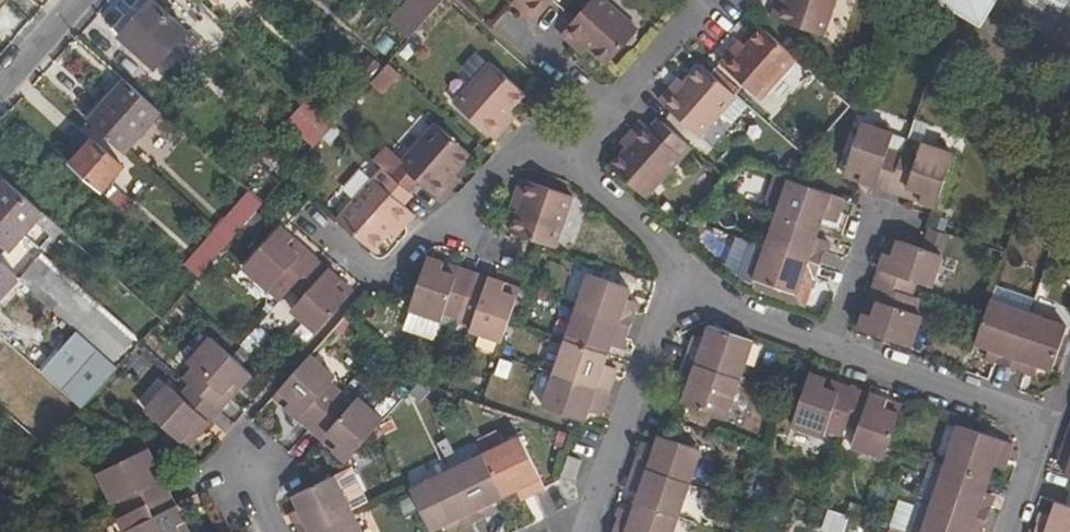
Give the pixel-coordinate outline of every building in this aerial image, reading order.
[(446,0),(411,0),(394,26),(418,42),(446,0)] [(522,12),(534,22),(553,0),(523,0),(526,2),(519,10),(522,12)] [(604,0),(590,0),(561,34),(574,46),(580,40),(607,63),(637,29),(604,0)] [(784,0),(777,0),(772,16),(822,34),(834,0),(785,0),(784,0)] [(981,22),(994,0),(945,0),(981,22)] [(186,31),(151,1),(119,37),(153,68),(186,31)] [(762,27),(739,53),(732,48),(720,62),(761,98),(796,57),(762,27)] [(453,102),(490,63),(481,54),(444,93),(453,102)] [(523,92),(490,63),(454,103),(494,139),(506,125),(500,119),(523,92)] [(701,65),(677,91),(672,86),(659,100),(699,136),(736,95),(701,65)] [(122,80),(87,120),(124,153),(159,113),(122,80)] [(311,100),(289,121),(315,148),(336,128),(311,100)] [(635,138),(610,168),(645,198),(682,156),(641,120),(630,133),(635,138)] [(890,189),(893,181),(921,191),(919,199),(935,206),(954,153),(921,142),(918,151),(905,147),(902,154),(887,149),(893,132),(861,122),(847,166),(862,170),(859,179),(890,189)] [(418,181),(441,201),(451,190),(453,187),(447,181),(470,154),(435,123),(403,160),(399,164),(418,181)] [(91,141),(69,165),(126,214),(132,207),(105,185),(121,166),(91,141)] [(375,160),(409,191),(418,181),(399,164),(403,160),(387,146),(375,160)] [(555,247),(572,195),(521,177),(515,195),(523,197),(511,232),(537,241),(555,247)] [(374,178),(338,219),(372,249),(395,223),(402,229),(414,214),(374,178)] [(766,245),(755,279),(796,293),(800,281),(812,286),(819,264),(827,240),(815,237),(818,226),(822,215),(834,219),(842,196),(797,181),(789,178),(778,212),(766,245)] [(42,213),(6,182),(0,189),(0,243),(8,251),(42,213)] [(248,191),(213,231),(227,244),(263,205),(248,191)] [(243,267),(280,299),(292,286),(310,265),(286,245),(293,237),(279,225),(243,267)] [(213,231),(183,265),(198,278),(227,244),(213,231)] [(864,312),(859,330),(911,347),(922,315),(914,312),(918,297),(910,295),(914,282),(931,288),(942,254),(899,240),(894,255),(885,252),(875,282),(884,286),(874,316),(864,312)] [(444,262),(428,256),(410,309),(442,320),(446,310),(459,315),(461,307),(475,312),(469,329),(503,340),(509,320),(517,297),(501,291),(504,282),(474,271),(471,280),(441,271),(444,262)] [(310,265),(292,286),(302,295),(290,309),(316,332),(347,298),(334,287),(340,279),(317,258),(310,265)] [(17,279),(0,263),(0,298),(17,279)] [(29,268),(19,280),(47,305),(58,293),(29,268)] [(543,406),(579,419),(583,420),(587,409),(600,415),(608,390),(616,368),(603,363),(606,353),(609,344),(623,348),(631,325),(639,301),(626,297),(629,287),(588,273),(577,306),(566,339),(554,372),(543,406)] [(48,309),(22,287),(8,303),(34,325),(48,309)] [(975,343),(990,348),(998,351),(996,357),(995,362),(1010,368),(1025,373),(1027,368),(1030,362),(1038,365),(1052,370),(1066,326),(1029,313),(990,300),(983,320),(975,343)] [(680,374),(684,375),(690,377),(687,388),(683,401),(726,415),(739,377),(752,338),(708,323),(703,337),(701,347),(694,345),(690,343),(684,359),(680,374)] [(77,332),(41,373),(82,409),(83,407),(117,369),(77,332)] [(701,347),(703,337),(697,335),(694,345),(701,347)] [(188,362),(194,369),(185,380),(191,385),(181,396),(169,384),(145,409),(179,439),(190,428),(198,434),(219,410),(212,403),(233,380),(240,386),(251,373),(210,337),(188,362)] [(988,354),(996,357),(998,351),(990,348),(988,354)] [(335,378),(310,355),(280,388),(292,399),(286,407),(309,428),(316,421),(339,441),(332,448),(347,461),(379,425),(383,420),(356,396),(351,403),(339,394),(334,400),(323,391),(335,378)] [(1036,371),(1038,365),(1030,362),(1027,368),(1036,371)] [(841,431),(844,424),(857,428),(851,445),(885,456),(889,443),(899,413),(884,408),(886,398),(856,388),(853,397),(823,387),(826,378),(810,372),(793,425),(825,435),(827,427),(841,431)] [(681,385),(687,388),(690,377),(684,375),(681,385)] [(1014,442),(959,424),(946,463),(933,501),(922,531),(982,531),(987,519),(991,505),(987,503),(982,501),(985,492),(990,478),(995,462),(998,453),(1004,454),(1009,456),(1014,442)] [(621,506),(613,529),(612,531),(672,531),(678,515),(689,482),(701,448),(661,434),(657,445),(643,440),(635,464),(628,486),(641,491),(637,501),(634,510),(621,506)] [(545,487),(539,475),(520,436),(484,454),(448,472),(411,490),(431,531),(444,526),(453,521),(455,526),(458,531),(473,524),(487,517),(485,512),(482,507),(491,502),(505,495),(517,489),(526,485),(528,490),(531,495),(545,487)] [(135,508),(141,521),(125,529),(127,531),(178,531),(175,525),(183,521),(168,491),(160,496),(146,467),(154,462),(147,447),(97,472),(112,502),(121,498),(127,512),(135,508)] [(1001,464),(1004,454),(998,453),(995,462),(1001,464)] [(582,461),(569,457),(563,475),(576,479),(582,461)] [(299,509),(303,517),(297,519),(293,522),(297,531),(362,531),(352,512),(334,476),(313,486),(293,496),(299,509)] [(520,494),(528,490),(526,485),(517,489),(520,494)] [(982,501),(987,503),(991,495),(985,492),(982,501)] [(1056,501),(1051,516),(1048,525),(1042,522),(1038,521),(1034,531),(1069,531),(1069,506),(1056,501)] [(482,507),(485,512),(493,507),(491,502),(482,507)] [(294,511),(297,519),(303,517),(299,509),(294,511)] [(818,531),(841,531),(844,514),(821,511),(818,531)] [(1048,525),(1051,516),(1045,514),(1042,522),(1048,525)] [(446,531),(455,526),(453,521),(444,526),(446,531)]
